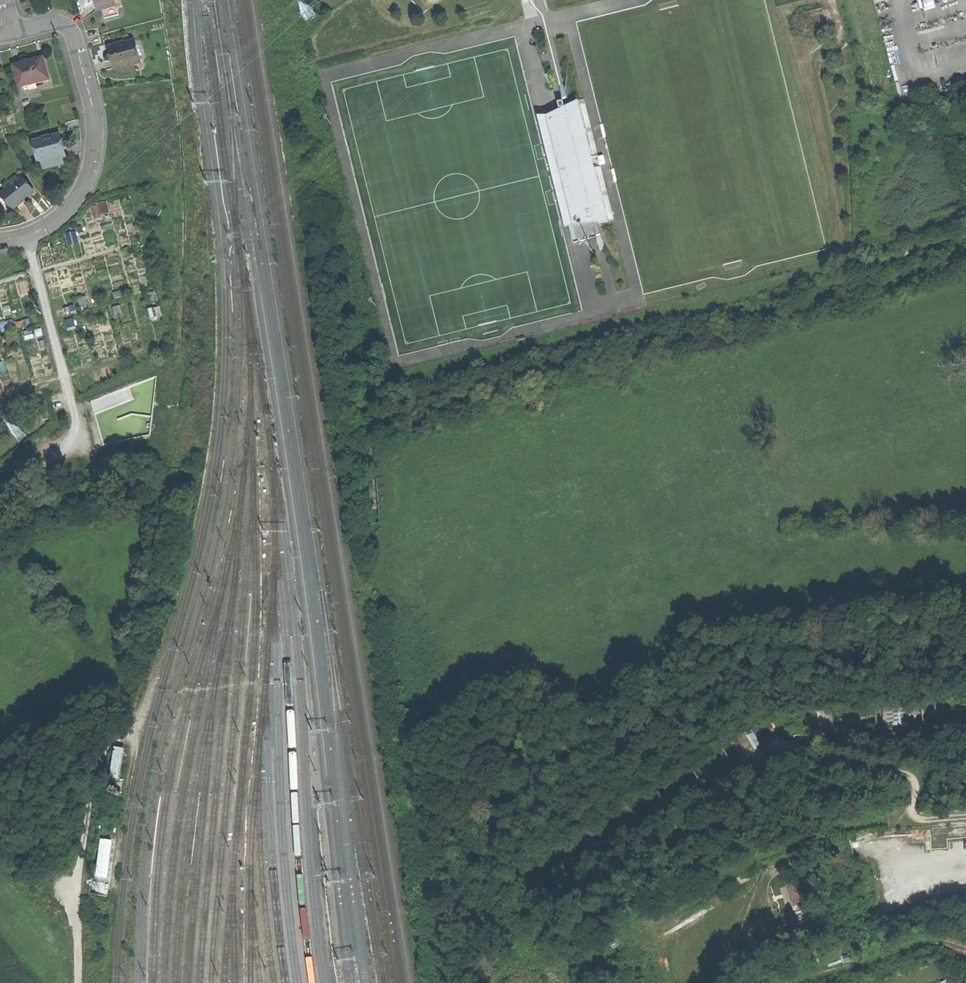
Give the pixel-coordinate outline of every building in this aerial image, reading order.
[(95,2),(97,11),(103,9),(117,6),(115,0),(95,0),(95,2)] [(119,15),(117,6),(103,9),(105,19),(119,15)] [(134,40),(108,47),(111,58),(113,68),(115,68),(132,63),(139,61),(134,40)] [(14,67),(20,87),(48,80),(43,59),(26,63),(14,67)] [(133,70),(132,63),(115,68),(116,75),(133,70)] [(580,101),(539,115),(568,228),(610,222),(580,101)] [(60,135),(34,142),(39,163),(42,162),(63,157),(66,156),(63,146),(60,135)] [(64,164),(63,157),(42,162),(44,169),(64,164)] [(3,193),(15,209),(25,201),(35,193),(22,177),(3,193)] [(98,217),(113,212),(109,201),(94,206),(98,217)] [(885,707),(885,723),(913,723),(913,710),(897,711),(897,707),(885,707)] [(110,778),(120,780),(125,749),(116,747),(110,778)] [(99,874),(111,876),(117,839),(105,837),(99,874)] [(792,887),(805,928),(817,924),(804,883),(792,887)] [(955,975),(943,982),(960,982),(955,975)]
